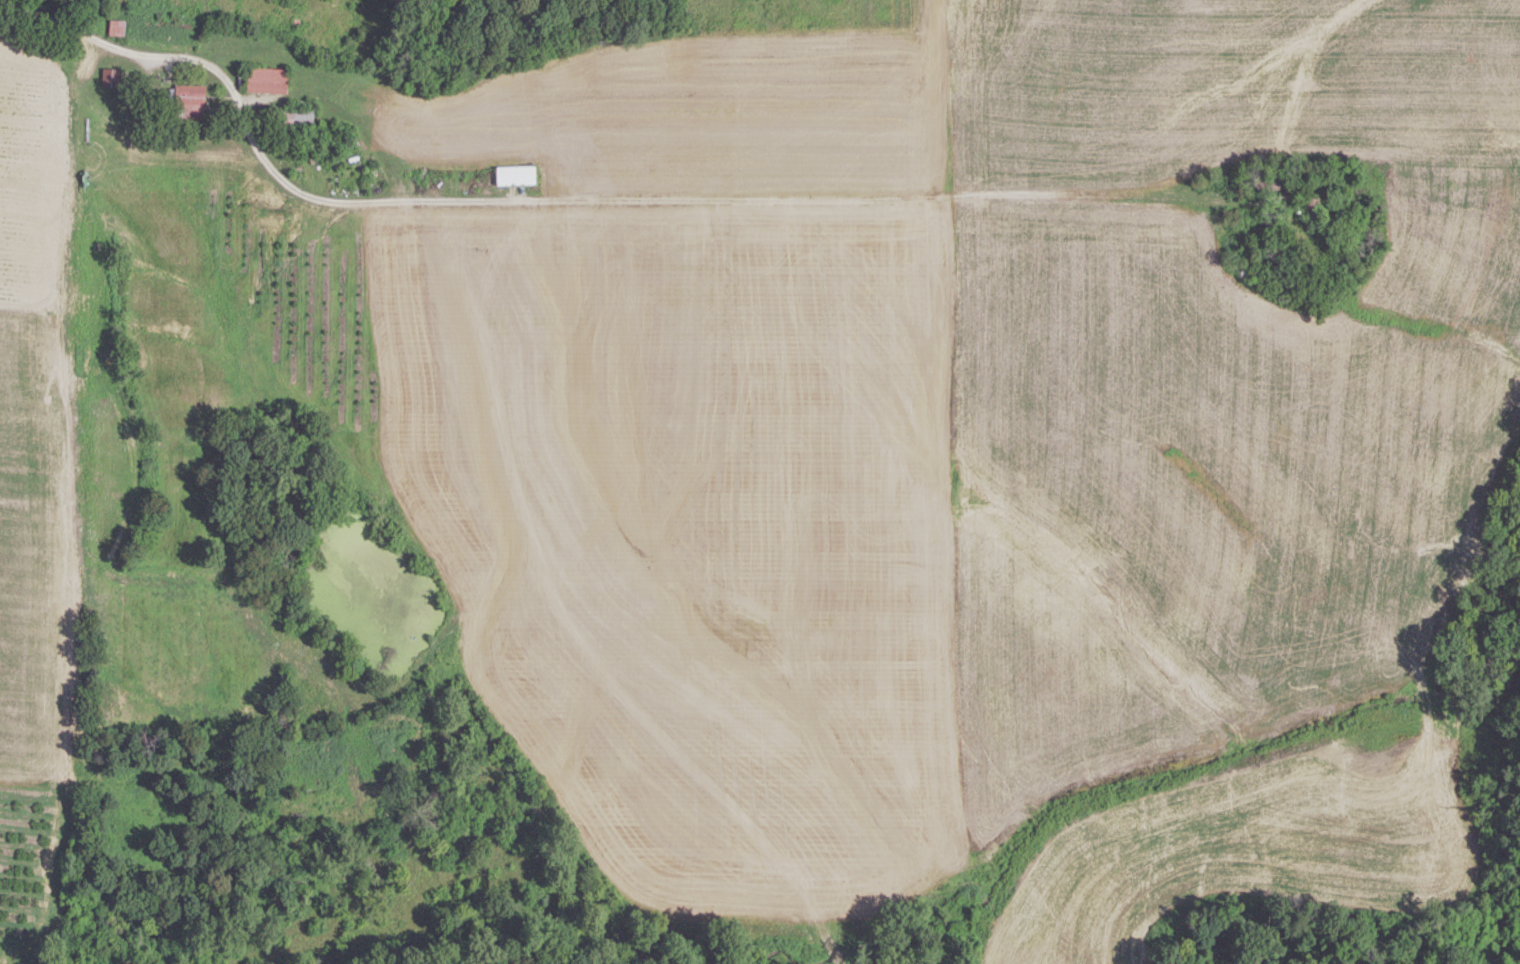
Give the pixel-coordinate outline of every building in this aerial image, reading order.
[(109,35),(125,36),(127,19),(111,18),(109,35)] [(248,91),(289,92),(289,68),(249,67),(248,91)] [(121,86),(121,68),(103,68),(103,86),(121,86)] [(175,119),(207,119),(207,84),(175,84),(175,119)] [(315,107),(283,107),(283,128),(315,128),(315,107)] [(537,185),(537,165),(498,165),(498,185),(537,185)]
